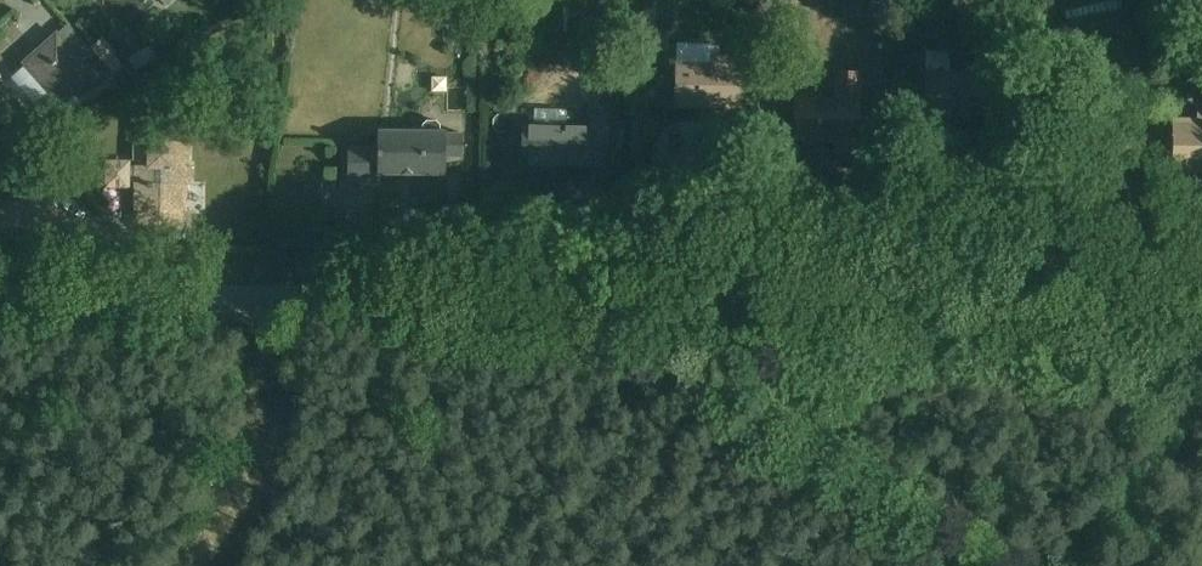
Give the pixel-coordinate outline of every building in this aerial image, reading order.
[(1136,57),(1129,0),(1122,0),(1063,7),(1070,65),(1136,57)] [(64,107),(99,76),(55,27),(20,58),(64,107)] [(670,111),(746,113),(748,55),(711,54),(711,63),(671,62),(670,111)] [(984,127),(1001,127),(1002,69),(924,68),(924,117),(984,117),(984,127)] [(831,152),(860,152),(861,72),(834,72),(834,99),(794,99),(793,141),(831,141),(831,152)] [(20,119),(0,99),(0,139),(20,119)] [(519,169),(606,170),(607,111),(520,110),(519,169)] [(1201,174),(1201,114),(1172,113),(1171,173),(1201,174)] [(354,181),(447,183),(448,130),(355,128),(354,181)] [(130,212),(191,211),(190,131),(149,131),(149,140),(129,140),(129,159),(104,159),(104,190),(129,190),(130,212)] [(20,200),(20,235),(69,235),(69,200),(20,200)]
